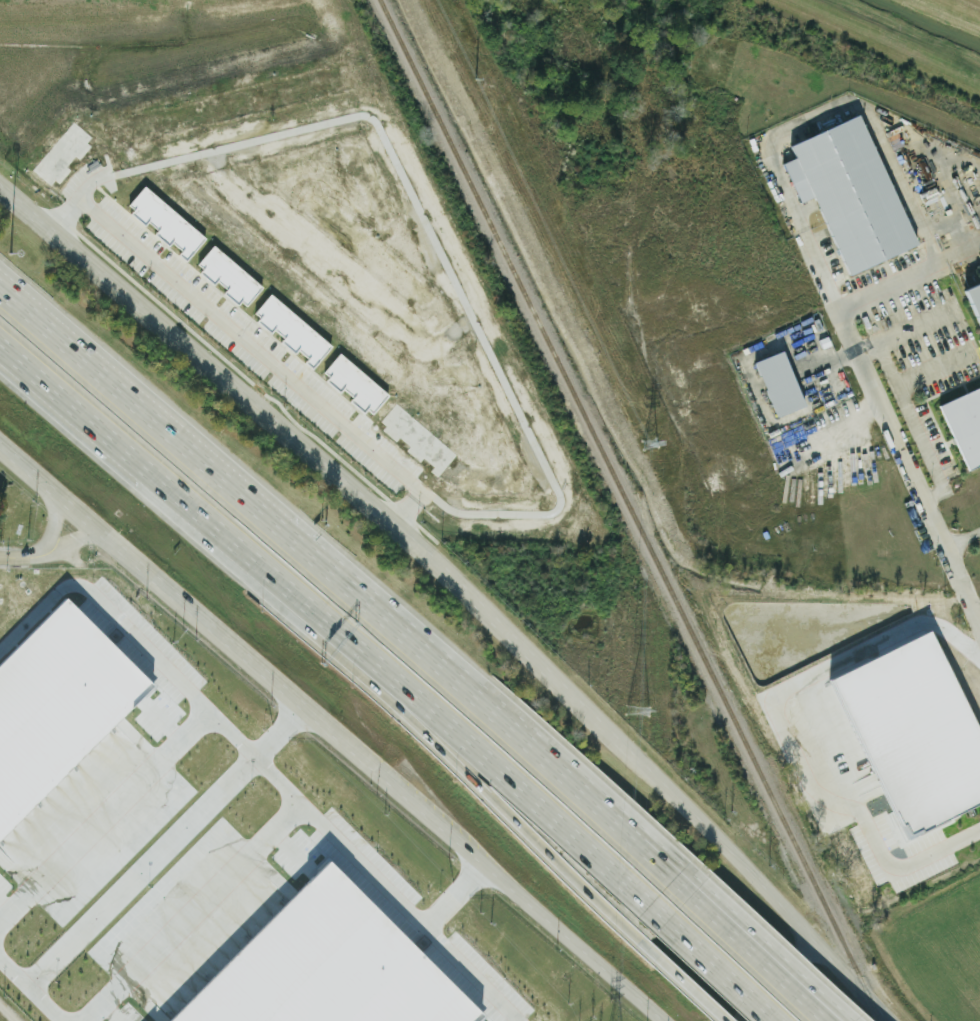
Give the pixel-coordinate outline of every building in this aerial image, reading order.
[(856,116),(915,243),(849,274),(790,147),(856,116)] [(208,238),(146,186),(128,208),(182,254),(181,256),(188,262),(208,238)] [(266,286),(216,245),(197,268),(247,309),(266,286)] [(966,293),(979,324),(979,287),(966,293)] [(334,346),(273,294),(254,316),(315,368),(334,346)] [(754,363),(781,351),(804,406),(777,417),(754,363)] [(323,376),(373,416),(391,394),(341,354),(323,376)] [(939,407),(968,472),(979,467),(979,389),(939,407)] [(151,682),(65,597),(0,663),(0,834),(151,682)] [(935,640),(979,730),(979,813),(930,839),(928,835),(916,840),(912,830),(909,831),(838,688),(935,640)] [(478,1010),(468,1020),(169,1020),(321,861),(478,1010)]
